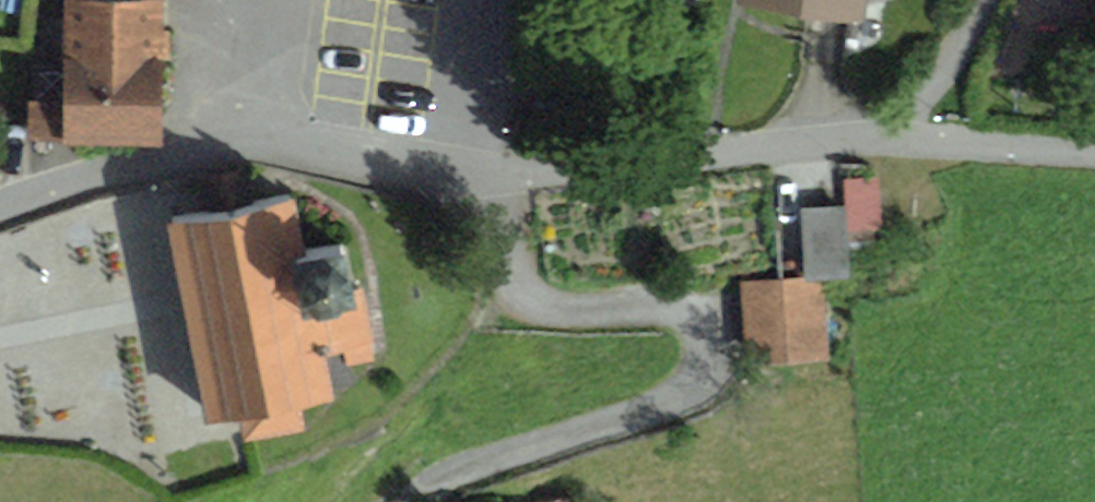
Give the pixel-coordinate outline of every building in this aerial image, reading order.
[(28,142),(164,142),(164,0),(66,0),(66,100),(28,100),(28,142)] [(743,0),(864,14),(866,0),(743,0)] [(229,212),(256,206),(247,165),(221,171),(200,176),(205,199),(209,216),(229,212)] [(846,235),(882,232),(878,176),(843,178),(844,205),(846,235)] [(209,216),(167,225),(208,421),(240,415),(245,440),(307,427),(302,403),(337,396),(329,357),(377,347),(364,285),(354,287),(345,247),(304,255),(292,199),(256,206),(229,212),(209,216)] [(844,205),(798,208),(803,276),(826,275),(849,274),(846,235),(844,205)] [(803,276),(743,280),(747,361),(830,357),(826,275),(803,276)]
